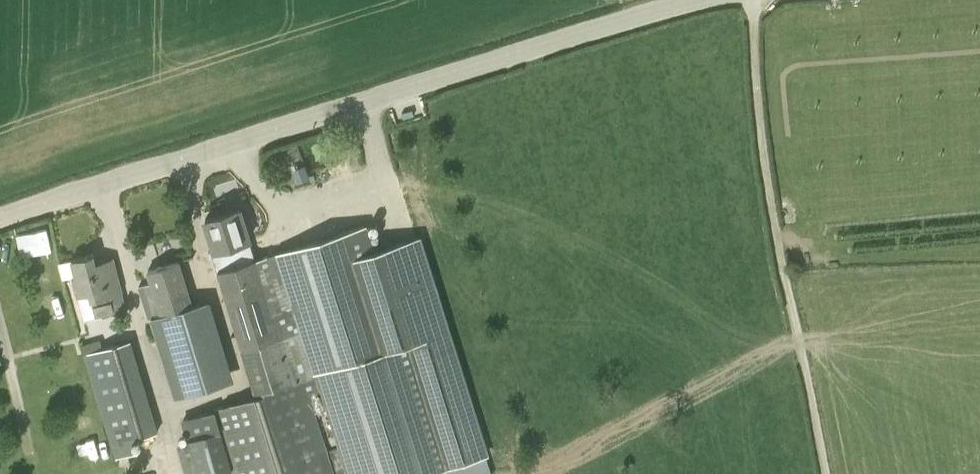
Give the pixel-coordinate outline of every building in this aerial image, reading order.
[(256,260),(249,239),(250,239),(240,208),(205,219),(215,250),(210,252),(216,271),(218,270),(256,393),(233,401),(183,418),(190,441),(180,445),(189,473),(211,473),(230,468),(232,473),(335,473),(310,394),(321,390),(347,473),(425,473),(490,455),(422,236),(376,250),(367,224),(256,260)] [(29,228),(32,252),(53,250),(51,226),(29,228)] [(96,262),(93,253),(72,259),(76,275),(73,276),(78,296),(84,318),(96,315),(96,316),(126,308),(121,291),(122,291),(113,257),(96,262)] [(192,304),(179,260),(148,269),(162,314),(153,317),(178,397),(224,383),(200,302),(192,304)] [(86,353),(113,445),(147,435),(120,343),(86,353)] [(79,444),(80,462),(101,460),(99,442),(79,444)]
